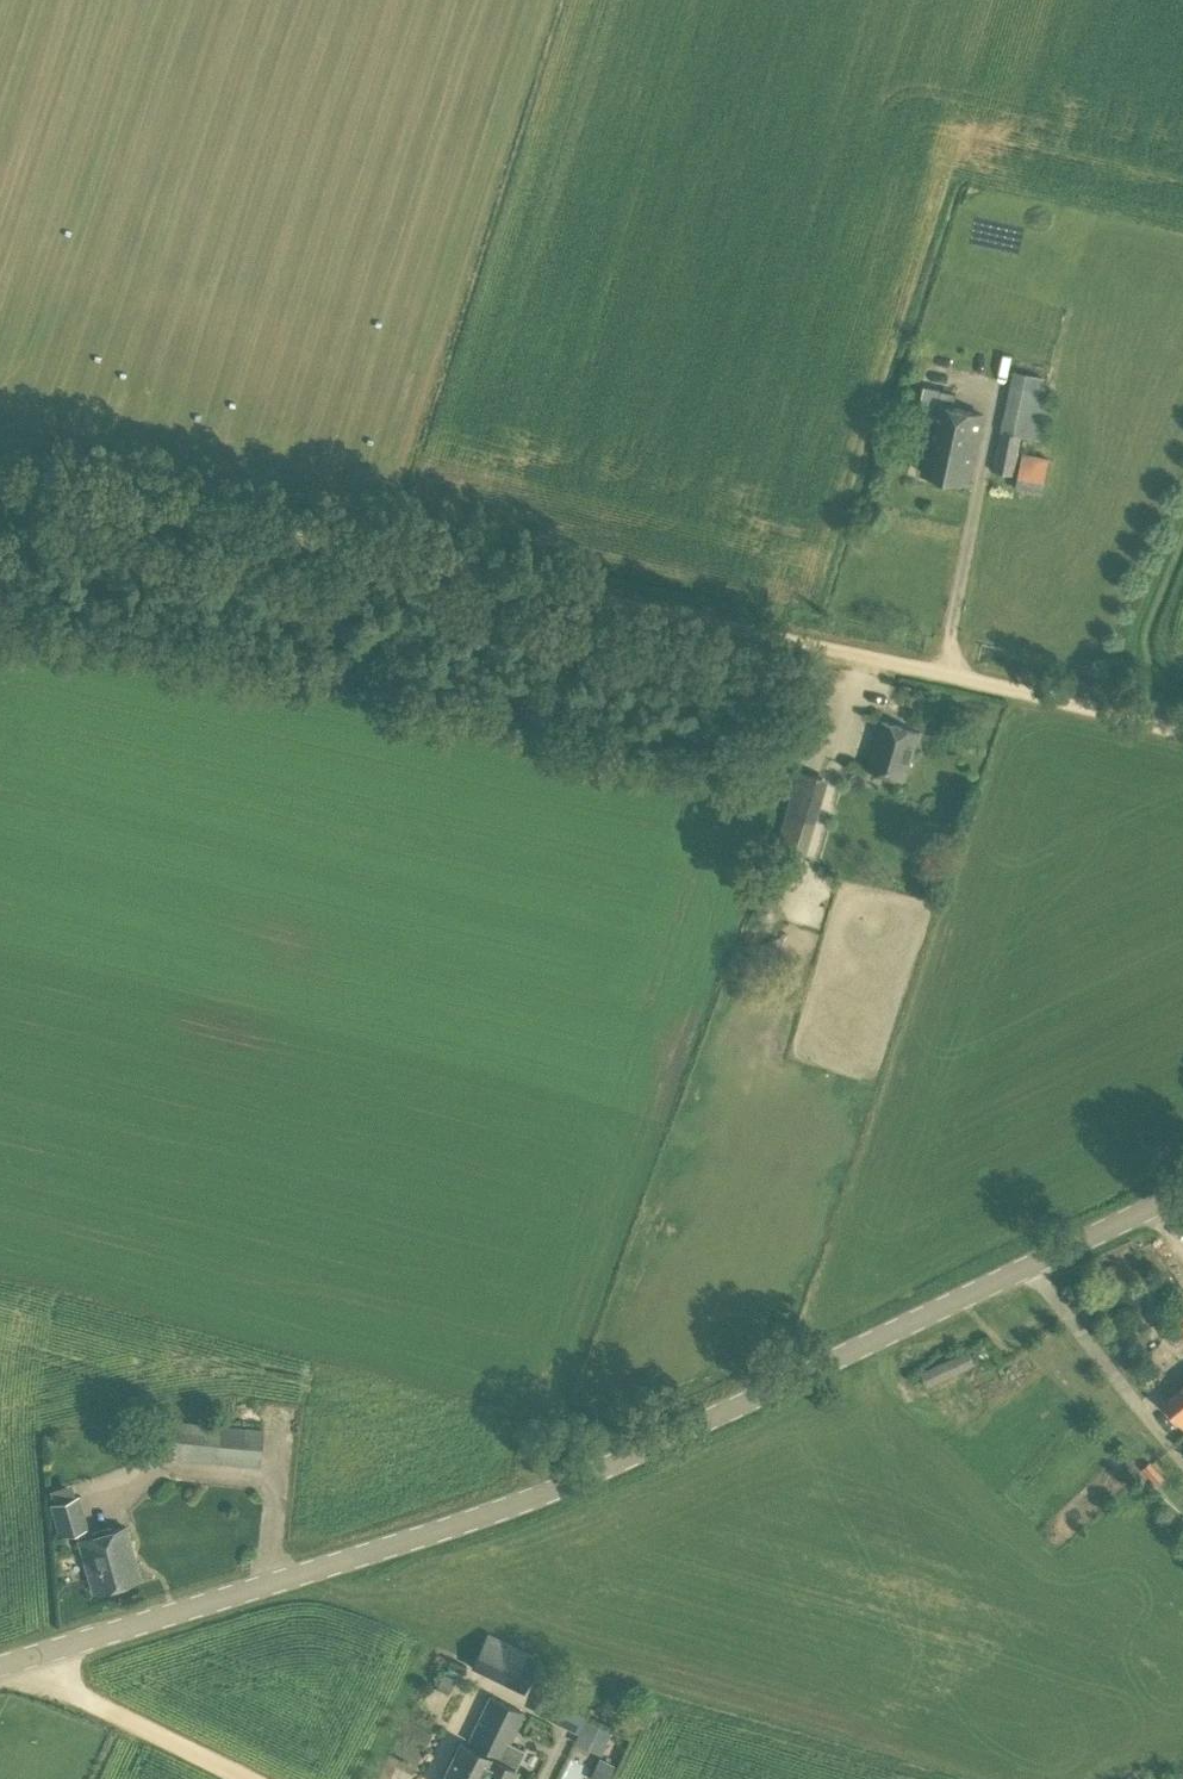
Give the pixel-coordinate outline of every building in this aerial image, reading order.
[(953,407),(957,392),(940,389),(937,404),(953,407)] [(1009,389),(1001,433),(1023,437),(1043,441),(1052,398),(1046,397),(1009,389)] [(969,482),(984,414),(953,407),(937,404),(936,403),(921,472),(969,482)] [(888,442),(903,445),(906,428),(891,425),(888,442)] [(997,447),(993,470),(1015,474),(1020,452),(997,447)] [(1044,494),(1051,457),(1022,451),(1015,489),(1044,494)] [(862,548),(867,532),(855,529),(850,545),(862,548)] [(906,780),(920,731),(882,720),(868,768),(906,780)] [(808,853),(829,778),(799,769),(777,844),(808,853)] [(781,874),(766,870),(762,887),(776,891),(781,874)] [(1164,1401),(1182,1424),(1182,1386),(1164,1401)] [(180,1421),(161,1419),(158,1457),(177,1459),(180,1421)] [(261,1467),(265,1429),(222,1425),(219,1463),(261,1467)] [(1156,1485),(1165,1477),(1151,1461),(1142,1468),(1156,1485)] [(88,1527),(79,1495),(49,1503),(59,1536),(76,1531),(79,1539),(77,1539),(92,1593),(142,1579),(127,1525),(89,1535),(87,1527),(88,1527)] [(510,1686),(527,1650),(488,1632),(471,1667),(510,1686)] [(578,1732),(589,1707),(545,1687),(533,1712),(578,1732)] [(510,1743),(525,1712),(489,1695),(465,1744),(461,1742),(444,1778),(480,1778),(483,1773),(466,1766),(476,1746),(502,1759),(510,1743)] [(480,1778),(510,1778),(516,1767),(525,1750),(510,1743),(502,1759),(476,1746),(466,1766),(483,1773),(480,1778)] [(599,1757),(589,1778),(590,1778),(608,1778),(614,1765),(599,1757)]
